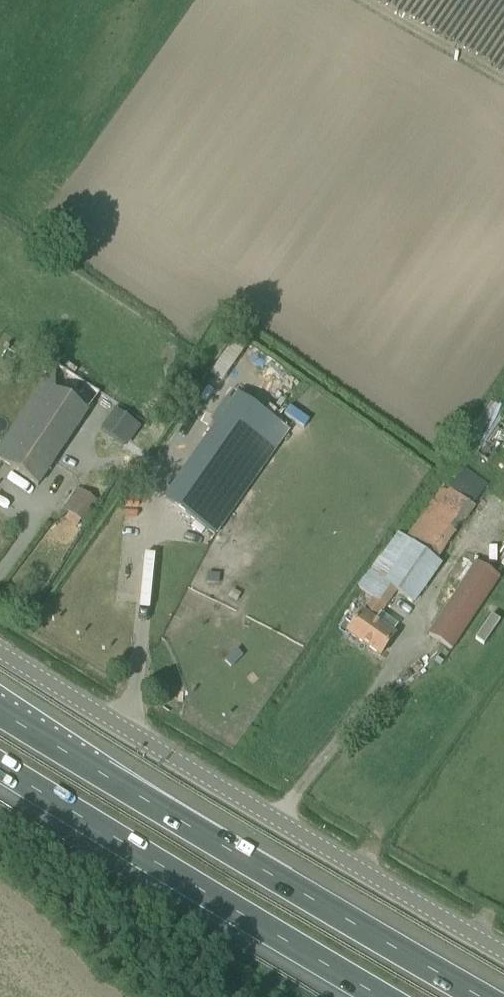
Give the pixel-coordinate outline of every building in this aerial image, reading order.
[(223,390),(243,353),(230,346),(210,383),(223,390)] [(100,395),(56,365),(0,446),(0,463),(36,488),(100,395)] [(214,535),(287,433),(238,398),(165,500),(214,535)] [(503,440),(503,415),(476,453),(488,462),(503,440)] [(452,490),(442,484),(413,536),(446,555),(490,479),(466,466),(452,490)] [(83,521),(96,499),(78,489),(64,509),(69,512),(83,521)] [(414,605),(442,566),(398,534),(358,588),(385,607),(396,592),(414,605)] [(476,562),(428,633),(452,650),(500,578),(476,562)] [(391,635),(397,625),(381,614),(385,609),(373,601),(363,616),(360,614),(348,632),(380,656),(394,637),(391,635)]
